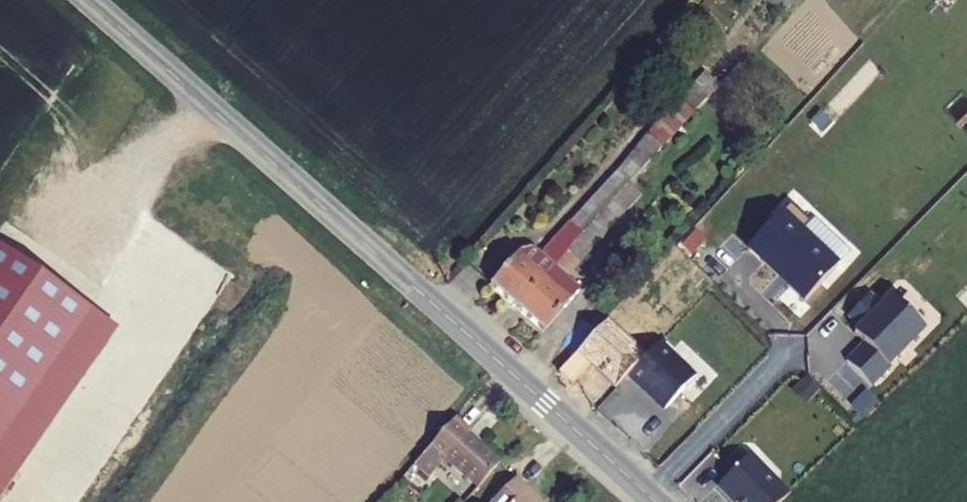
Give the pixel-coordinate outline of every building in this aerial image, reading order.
[(702,90),(686,109),(702,124),(719,105),(702,90)] [(541,252),(500,295),(527,318),(603,233),(623,212),(641,192),(702,124),(686,109),(549,260),(541,252)] [(656,205),(641,192),(623,212),(637,225),(656,205)] [(817,228),(797,208),(754,253),(811,307),(843,273),(807,238),(817,228)] [(618,246),(603,233),(527,318),(552,340),(591,296),(581,287),(618,246)] [(0,248),(0,441),(90,310),(0,248)] [(847,371),(871,396),(891,377),(890,375),(926,339),(893,306),(883,316),(871,304),(849,326),(861,337),(855,343),(866,353),(847,371)] [(90,310),(0,441),(0,499),(117,329),(90,310)] [(581,358),(621,393),(633,381),(650,363),(611,327),(581,358)] [(650,363),(633,381),(645,393),(647,391),(671,413),(701,382),(665,348),(650,363)] [(458,420),(433,449),(483,492),(503,470),(469,442),(476,435),(458,420)] [(718,487),(733,501),(782,501),(788,495),(749,456),(718,487)] [(505,501),(543,501),(533,493),(530,497),(520,487),(505,501)]
